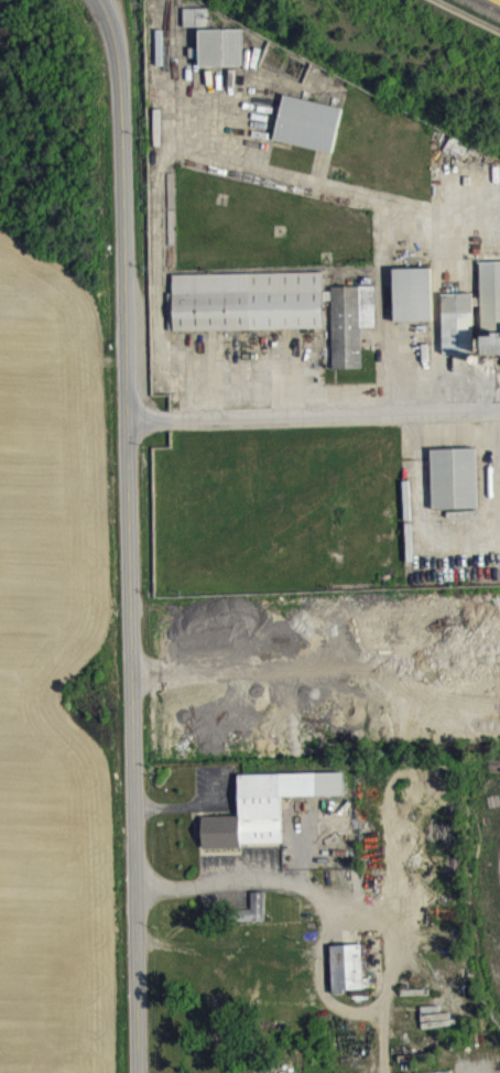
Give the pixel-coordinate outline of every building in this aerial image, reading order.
[(209,18),(184,19),(185,38),(209,37),(209,18)] [(244,39),(201,40),(201,58),(190,58),(190,67),(201,67),(201,77),(245,76),(244,39)] [(344,118),(285,105),(275,150),(334,163),(344,118)] [(445,365),(476,364),(475,322),(476,322),(476,315),(484,315),(485,365),(499,365),(499,272),(482,272),(483,304),(444,305),(445,365)] [(396,332),(434,331),(433,278),(395,279),(396,332)] [(170,341),(325,339),(325,310),(333,310),(334,379),(363,379),(362,338),(377,338),(376,296),(327,297),(327,282),(174,285),(175,304),(169,304),(170,341)] [(434,519),(480,518),(478,458),(432,460),(434,519)] [(195,825),(200,825),(200,814),(239,813),(238,772),(341,770),(343,793),(280,794),(281,841),(239,842),(239,845),(202,846),(202,835),(196,836),(195,825)] [(250,889),(263,889),(263,919),(238,919),(238,907),(250,907),(250,889)] [(265,902),(252,902),(252,919),(238,919),(238,932),(266,931),(265,902)] [(329,944),(360,942),(362,987),(344,988),(344,990),(331,991),(329,944)]
